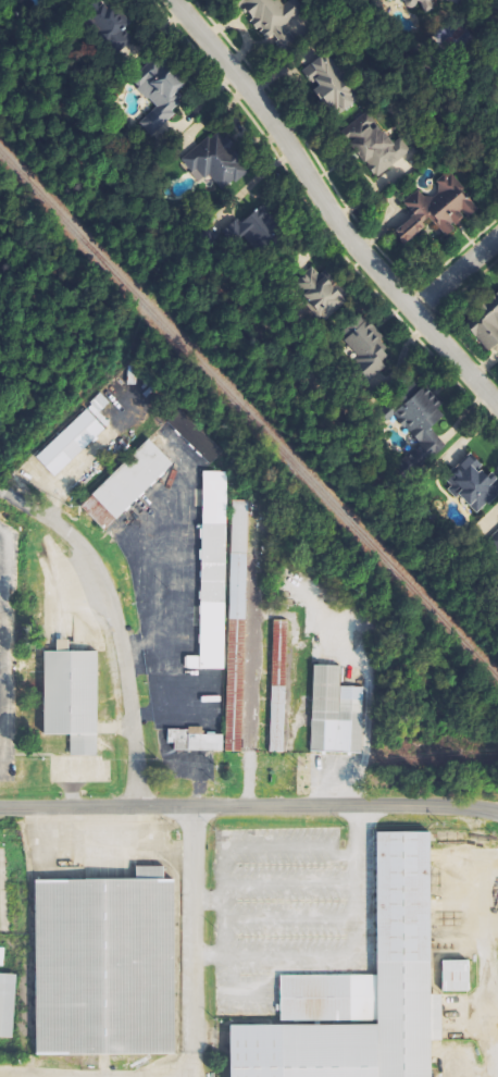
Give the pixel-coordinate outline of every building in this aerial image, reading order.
[(110,0),(103,0),(84,13),(114,55),(135,40),(126,28),(129,26),(110,0)] [(280,0),(239,0),(237,1),(244,15),(250,12),(268,50),(291,39),(285,26),(305,16),(297,0),(292,0),(282,5),(280,0)] [(415,9),(418,3),(430,2),(431,0),(398,0),(415,9)] [(331,52),(302,67),(311,84),(315,82),(332,116),(357,103),(331,52)] [(139,123),(151,136),(186,104),(176,94),(185,86),(158,57),(131,81),(156,108),(139,123)] [(412,152),(402,137),(393,143),(380,125),(375,129),(367,117),(344,133),(376,178),(412,152)] [(182,162),(201,182),(212,171),(229,190),(253,169),(217,130),(182,162)] [(479,210),(454,174),(446,180),(443,175),(435,180),(440,187),(424,198),(418,190),(403,200),(414,217),(395,230),(404,244),(435,223),(443,235),(479,210)] [(253,248),(279,236),(266,207),(239,220),(253,248)] [(324,265),(296,278),(316,320),(344,307),(324,265)] [(497,345),(497,294),(482,306),(489,316),(471,329),(488,353),(497,345)] [(341,333),(360,358),(354,362),(368,380),(396,358),(363,315),(341,333)] [(431,428),(445,417),(438,408),(442,405),(427,387),(394,413),(420,447),(418,449),(427,461),(446,447),(431,428)] [(36,457),(55,477),(111,425),(100,413),(110,404),(102,395),(36,457)] [(211,464),(224,451),(179,410),(167,423),(211,464)] [(118,520),(173,463),(148,439),(93,496),(118,520)] [(497,496),(497,483),(472,456),(445,482),(477,516),(497,496)] [(225,670),(227,472),(203,472),(200,670),(225,670)] [(104,531),(115,520),(94,498),(83,508),(104,531)] [(229,620),(246,620),(249,501),(232,501),(229,620)] [(270,753),(285,753),(289,621),(274,620),(270,753)] [(97,756),(98,652),(70,652),(70,641),(57,641),(57,653),(45,653),(44,736),(71,736),(71,756),(97,756)] [(199,670),(199,657),(187,657),(186,670),(199,670)] [(225,752),(242,753),(244,669),(233,669),(233,664),(227,664),(225,752)] [(311,754),(362,756),(364,688),(340,687),(341,667),(314,666),(311,754)] [(168,729),(168,744),(174,744),(174,751),(223,752),(224,735),(203,735),(204,730),(168,729)] [(431,1041),(442,1041),(442,994),(432,994),(430,831),(377,831),(378,975),(281,976),(281,1024),(231,1025),(231,1076),(432,1076),(431,1041)] [(36,879),(36,1055),(176,1054),(176,878),(165,878),(165,866),(136,866),(136,878),(36,879)] [(443,992),(469,992),(469,960),(442,960),(443,992)] [(14,1038),(17,974),(0,973),(0,1037),(14,1038)]
